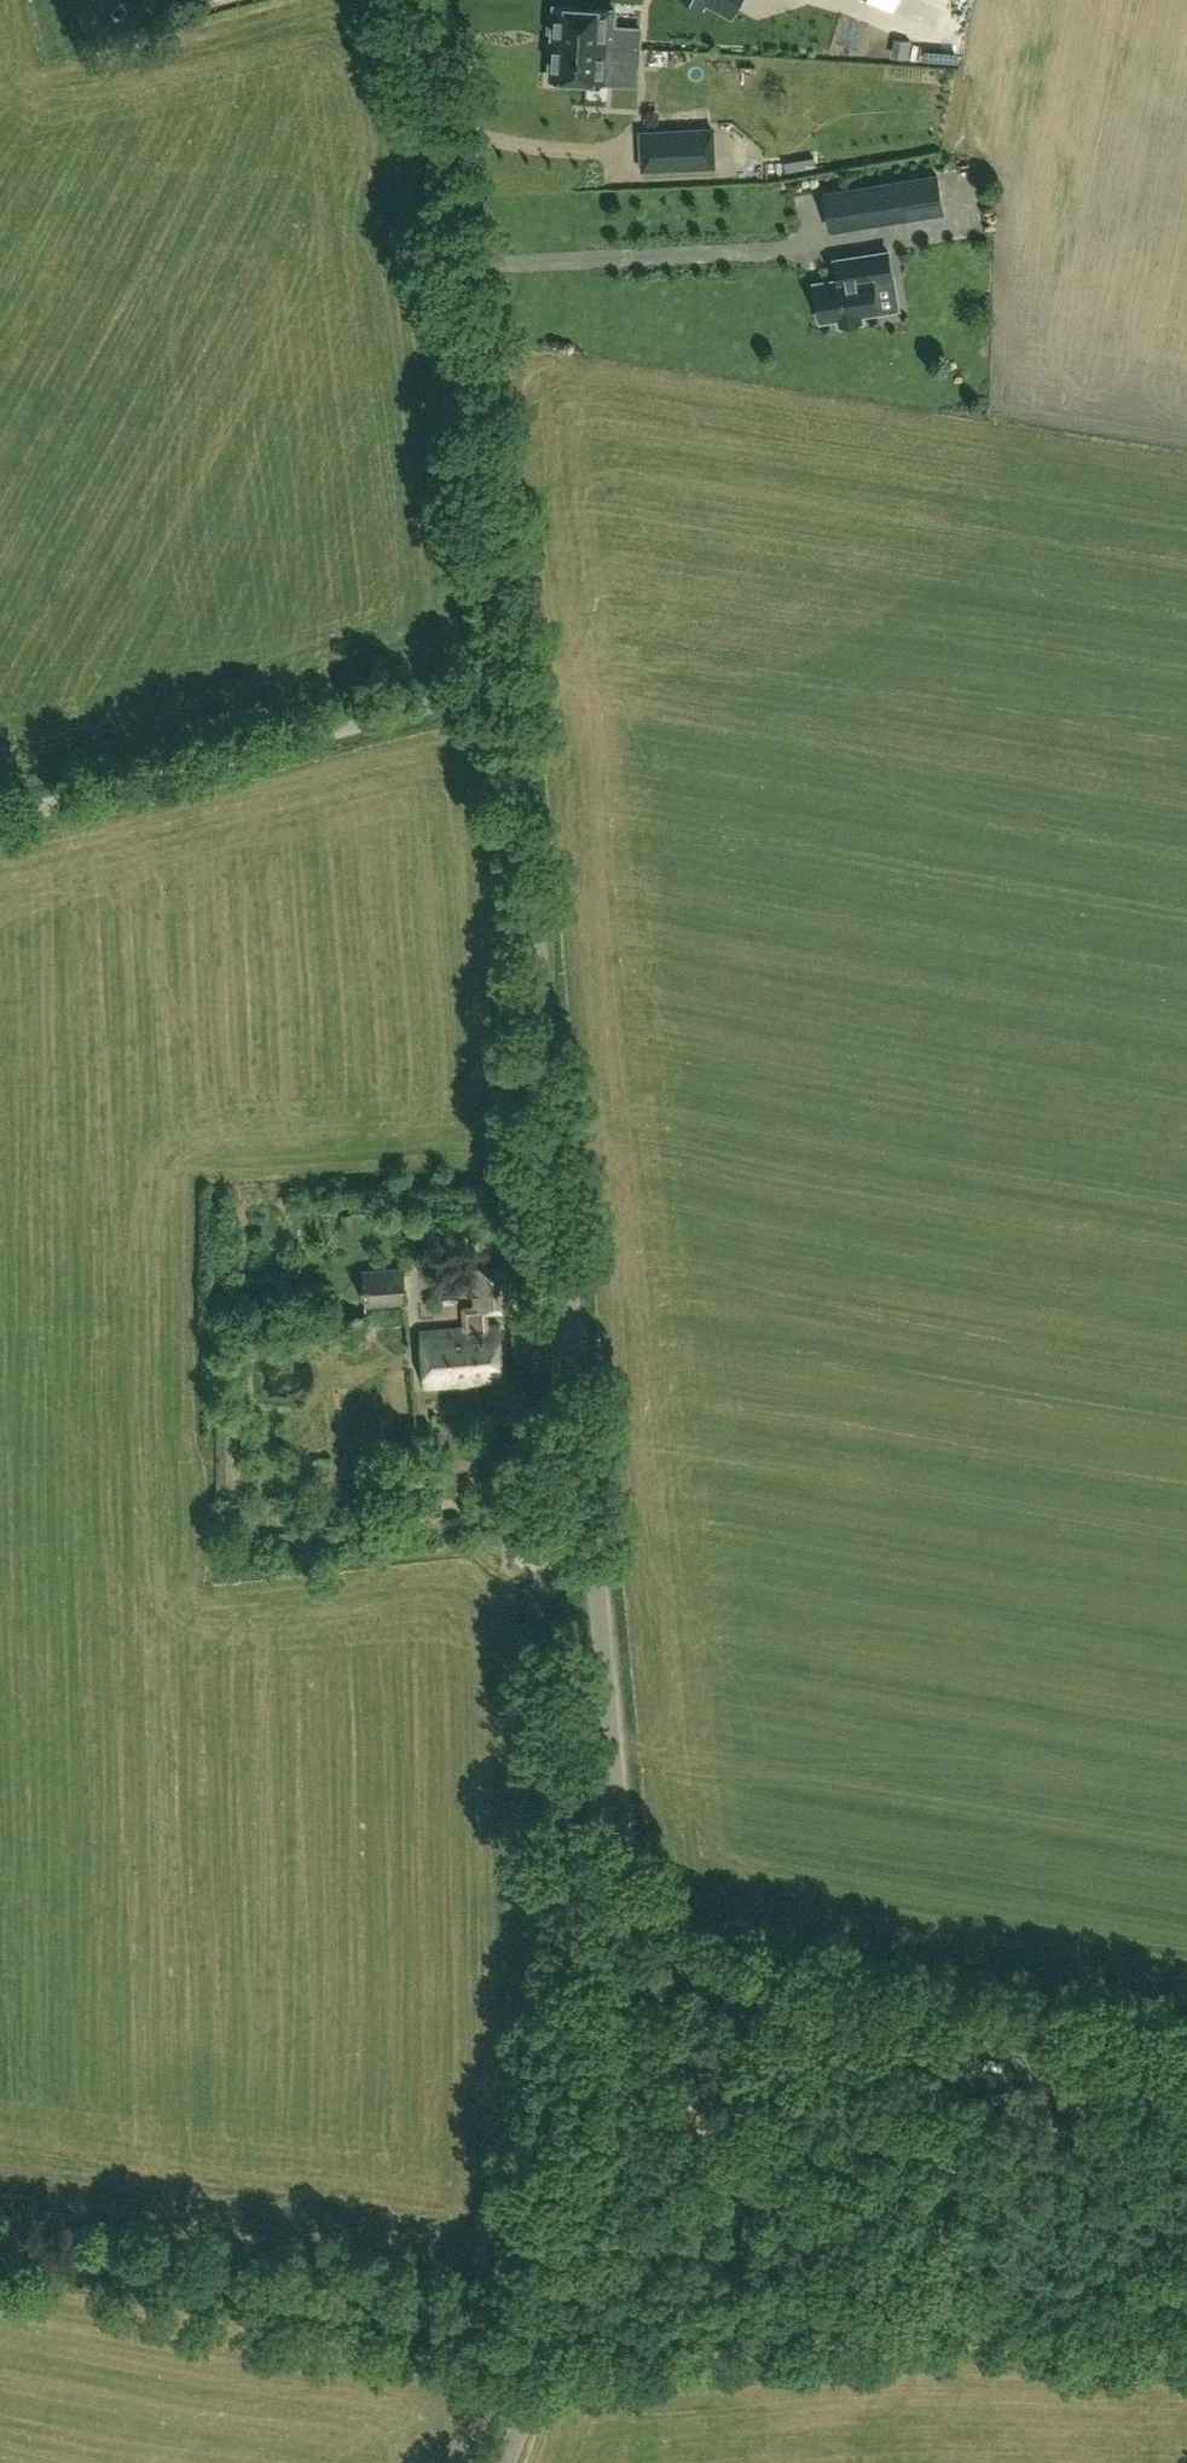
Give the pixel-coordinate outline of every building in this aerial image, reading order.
[(702,7),(704,3),(730,17),(739,0),(690,0),(702,7)] [(640,48),(641,28),(614,26),(615,10),(555,6),(554,13),(549,16),(548,31),(553,35),(553,42),(640,48)] [(638,65),(640,48),(553,42),(550,78),(558,79),(557,85),(578,86),(578,80),(613,82),(615,63),(638,65)] [(643,170),(727,166),(726,129),(641,134),(643,170)] [(931,213),(926,177),(854,188),(860,225),(931,213)] [(816,283),(822,320),(840,317),(841,324),(862,320),(861,313),(881,310),(880,308),(879,309),(875,285),(893,282),(893,284),(894,284),(889,251),(848,258),(836,260),(839,280),(816,283)] [(363,1267),(364,1301),(404,1300),(402,1265),(363,1267)] [(498,1324),(485,1324),(484,1310),(516,1308),(514,1265),(472,1267),(474,1310),(462,1311),(463,1326),(419,1329),(423,1385),(501,1380),(498,1324)] [(343,1320),(345,1346),(371,1345),(369,1319),(343,1320)] [(425,1421),(399,1423),(400,1445),(427,1443),(425,1421)] [(427,1516),(430,1530),(452,1525),(449,1511),(427,1516)]
